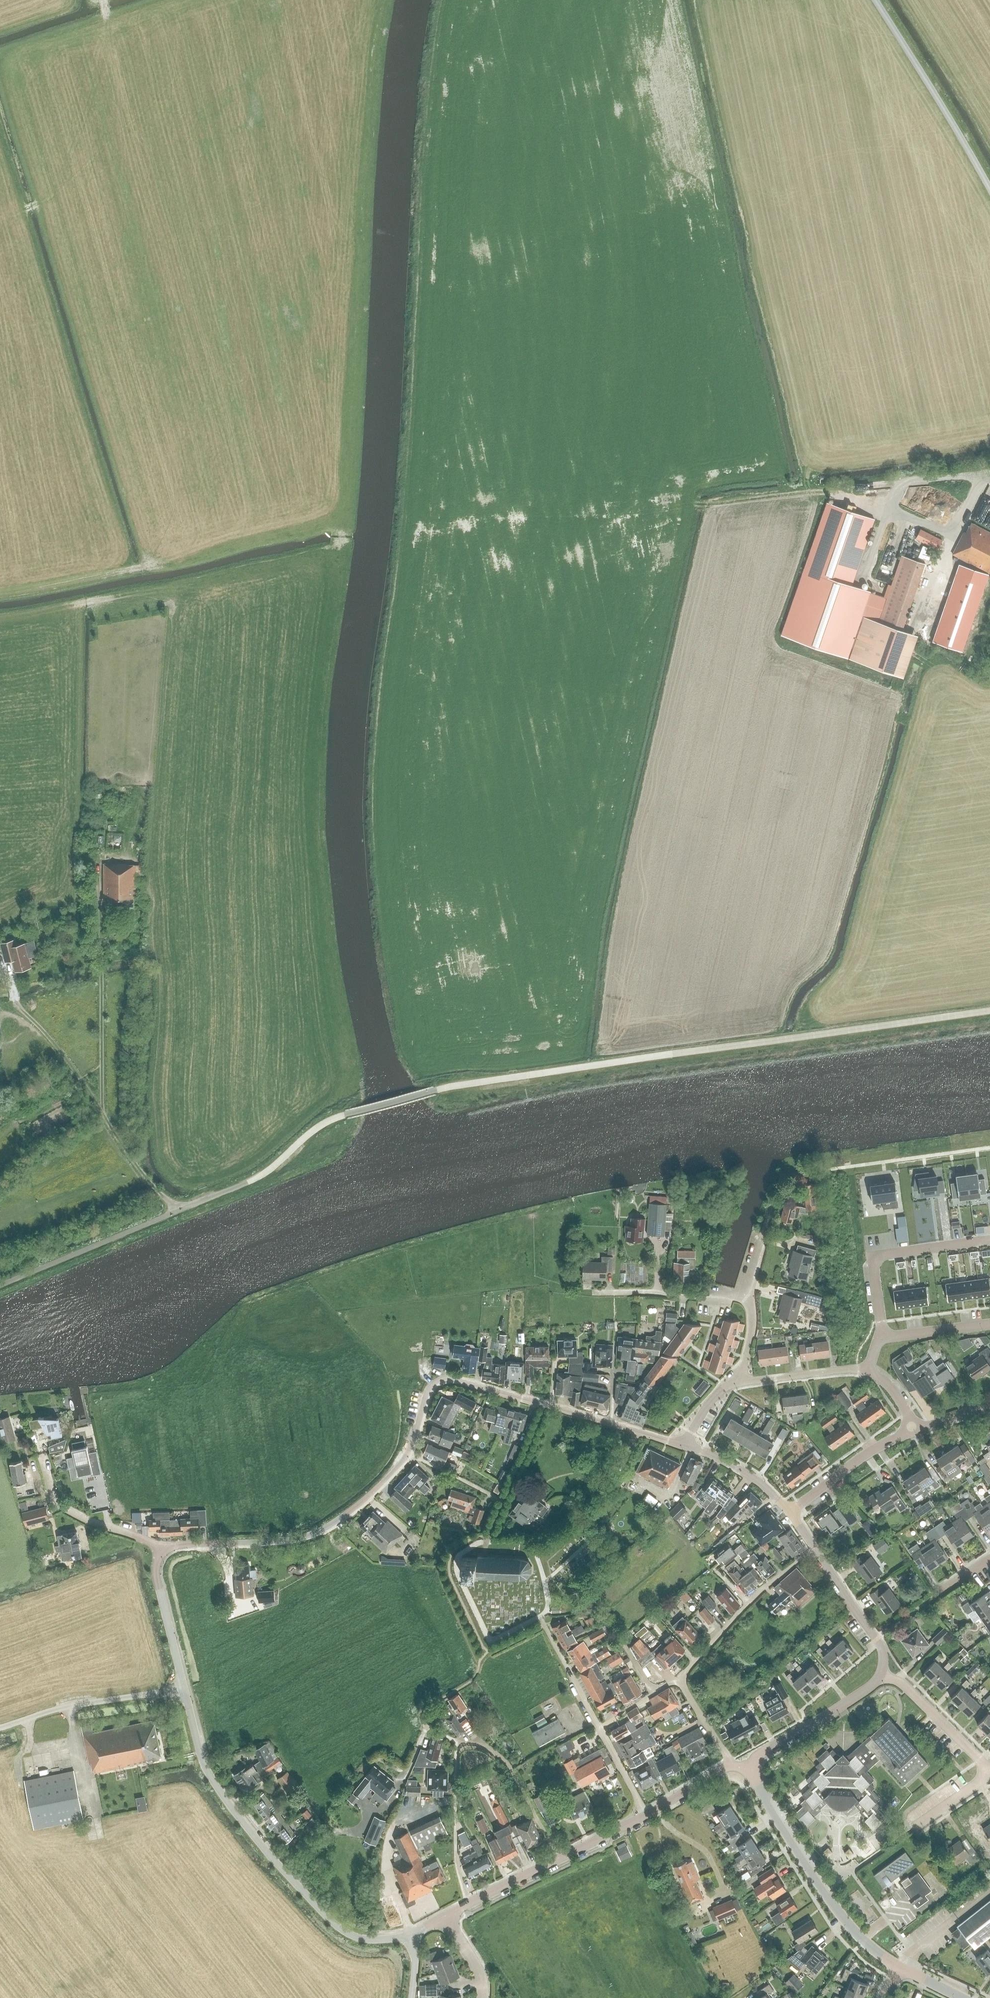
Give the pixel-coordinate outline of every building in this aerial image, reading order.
[(887,598),(871,592),(852,585),(875,519),(827,503),(781,635),(903,677),(917,635),(902,630),(925,563),(902,555),(887,598)] [(971,523),(966,533),(964,532),(953,554),(963,559),(961,565),(959,564),(946,602),(939,600),(928,629),(935,632),(932,641),(962,651),(988,574),(966,567),(967,562),(989,573),(989,533),(971,523)] [(938,549),(943,540),(923,529),(921,529),(916,539),(938,549)] [(136,866),(136,865),(127,865),(127,864),(104,864),(104,901),(106,900),(106,906),(134,906),(134,898),(136,898),(136,880),(136,866)] [(0,943),(0,944),(5,963),(12,961),(15,972),(32,968),(29,958),(38,956),(35,942),(34,942),(14,947),(12,941),(1,943),(0,943)] [(985,1181),(979,1182),(978,1172),(967,1174),(970,1198),(981,1197),(981,1194),(986,1194),(985,1181)] [(916,1174),(914,1190),(920,1189),(920,1190),(921,1196),(930,1195),(933,1195),(939,1194),(939,1193),(945,1192),(943,1180),(937,1181),(936,1176),(929,1177),(923,1178),(922,1173),(916,1174)] [(970,1198),(967,1174),(956,1175),(957,1185),(951,1186),(953,1198),(959,1198),(959,1200),(970,1198)] [(883,1207),(898,1205),(895,1180),(870,1184),(872,1201),(882,1199),(883,1207)] [(807,1211),(816,1210),(812,1184),(804,1185),(806,1208),(785,1202),(781,1220),(791,1222),(793,1216),(797,1218),(799,1212),(808,1214),(807,1211)] [(872,1202),(873,1210),(883,1209),(882,1201),(872,1202)] [(667,1204),(650,1203),(647,1234),(664,1236),(667,1204)] [(626,1240),(642,1241),(643,1219),(631,1218),(630,1226),(625,1226),(625,1231),(626,1231),(626,1240)] [(908,1241),(906,1227),(899,1228),(895,1228),(897,1243),(908,1241)] [(816,1250),(801,1246),(797,1245),(795,1251),(794,1251),(789,1266),(791,1267),(789,1275),(806,1279),(812,1256),(814,1257),(816,1250)] [(695,1269),(695,1251),(678,1251),(677,1263),(674,1263),(674,1276),(677,1276),(677,1277),(678,1277),(678,1280),(688,1280),(689,1273),(694,1274),(694,1269),(695,1269)] [(583,1278),(606,1279),(606,1270),(613,1270),(613,1257),(602,1256),(602,1263),(583,1262),(583,1278)] [(978,1279),(980,1297),(989,1296),(989,1286),(989,1278),(978,1279)] [(969,1299),(980,1297),(978,1280),(967,1281),(969,1299)] [(959,1300),(969,1299),(967,1281),(956,1283),(959,1300)] [(956,1283),(945,1284),(948,1302),(959,1300),(956,1283)] [(822,1297),(797,1290),(786,1287),(781,1303),(783,1304),(780,1317),(795,1321),(800,1301),(819,1306),(822,1297)] [(926,1287),(915,1288),(918,1306),(929,1304),(926,1287)] [(907,1307),(917,1306),(915,1288),(904,1290),(907,1307)] [(831,1291),(825,1290),(821,1307),(830,1309),(829,1297),(831,1291)] [(904,1290),(893,1291),(895,1309),(907,1307),(904,1290)] [(666,1312),(665,1321),(677,1322),(678,1314),(666,1312)] [(713,1333),(719,1335),(733,1340),(736,1329),(742,1331),(744,1324),(739,1322),(739,1320),(724,1320),(721,1328),(716,1326),(713,1333)] [(819,1324),(811,1322),(809,1329),(817,1330),(819,1324)] [(680,1329),(676,1325),(676,1323),(666,1323),(665,1327),(688,1343),(696,1332),(701,1326),(684,1323),(680,1329)] [(688,1343),(665,1327),(664,1335),(672,1340),(663,1352),(680,1354),(688,1343)] [(728,1356),(731,1346),(737,1348),(739,1341),(733,1340),(719,1335),(716,1345),(710,1343),(708,1350),(714,1352),(728,1356)] [(636,1339),(618,1336),(616,1357),(628,1359),(626,1373),(625,1379),(634,1381),(635,1374),(636,1374),(641,1375),(642,1364),(637,1363),(638,1360),(640,1361),(641,1352),(634,1351),(636,1339)] [(985,1345),(989,1342),(986,1336),(979,1337),(985,1345)] [(973,1345),(968,1338),(965,1339),(957,1341),(964,1351),(973,1345)] [(640,1361),(653,1363),(654,1355),(658,1355),(660,1342),(636,1339),(634,1351),(641,1352),(640,1361)] [(576,1340),(558,1340),(558,1357),(569,1356),(569,1363),(583,1363),(583,1352),(577,1352),(576,1340)] [(815,1357),(829,1356),(827,1341),(814,1343),(815,1357)] [(802,1359),(815,1357),(814,1343),(800,1345),(802,1359)] [(463,1371),(475,1372),(477,1360),(478,1360),(479,1348),(474,1347),(474,1346),(473,1345),(467,1344),(465,1345),(465,1346),(455,1345),(455,1347),(454,1347),(452,1349),(452,1353),(453,1354),(454,1354),(453,1357),(464,1358),(463,1371)] [(604,1347),(604,1344),(596,1344),(596,1353),(592,1353),(592,1367),(605,1367),(605,1365),(612,1365),(613,1347),(604,1347)] [(480,1345),(478,1360),(485,1361),(483,1369),(482,1379),(494,1381),(504,1383),(505,1365),(491,1363),(492,1357),(486,1357),(488,1346),(480,1345)] [(533,1366),(549,1366),(549,1346),(526,1346),(526,1375),(533,1376),(533,1366)] [(774,1363),(788,1361),(786,1347),(772,1349),(774,1363)] [(965,1366),(974,1379),(985,1372),(986,1373),(989,1371),(989,1350),(988,1347),(978,1353),(980,1355),(965,1366)] [(761,1365),(774,1363),(772,1349),(759,1350),(761,1365)] [(703,1367),(723,1373),(726,1363),(731,1365),(734,1358),(728,1356),(714,1352),(711,1361),(705,1359),(703,1367)] [(912,1383),(922,1397),(934,1388),(933,1386),(941,1381),(944,1385),(945,1384),(954,1378),(943,1362),(937,1366),(931,1358),(921,1364),(904,1358),(900,1353),(893,1359),(893,1366),(897,1374),(906,1387),(912,1383)] [(446,1358),(434,1356),(432,1367),(444,1369),(446,1358)] [(646,1376),(633,1393),(630,1397),(640,1404),(643,1401),(647,1403),(660,1386),(657,1384),(676,1358),(661,1356),(646,1376)] [(505,1379),(523,1380),(524,1363),(506,1361),(505,1379)] [(583,1371),(596,1373),(596,1368),(591,1367),(591,1363),(583,1362),(583,1363),(582,1363),(582,1368),(583,1368),(583,1371)] [(582,1368),(582,1363),(569,1363),(568,1372),(565,1371),(564,1374),(558,1374),(556,1394),(571,1396),(570,1403),(580,1406),(582,1387),(581,1387),(582,1380),(583,1371),(583,1368),(582,1368)] [(596,1374),(596,1373),(583,1371),(582,1380),(598,1382),(598,1374),(596,1374)] [(631,1392),(634,1387),(616,1383),(615,1401),(623,1405),(619,1416),(643,1425),(647,1413),(637,1409),(640,1404),(630,1397),(633,1393),(631,1392)] [(607,1408),(610,1395),(606,1394),(608,1389),(585,1384),(581,1402),(607,1408)] [(845,1408),(850,1405),(843,1392),(837,1395),(845,1408)] [(449,1426),(460,1405),(471,1411),(476,1402),(458,1393),(454,1401),(442,1395),(431,1417),(442,1423),(440,1428),(447,1431),(449,1426)] [(795,1395),(797,1410),(809,1409),(807,1394),(795,1395)] [(784,1412),(797,1410),(795,1395),(783,1397),(784,1412)] [(864,1405),(874,1419),(884,1412),(874,1398),(864,1405)] [(740,1402),(735,1399),(729,1408),(735,1411),(740,1402)] [(864,1427),(874,1419),(864,1405),(854,1412),(864,1427)] [(507,1425),(512,1410),(496,1406),(495,1409),(486,1407),(483,1417),(492,1420),(489,1430),(505,1435),(507,1425)] [(750,1416),(753,1411),(749,1408),(745,1414),(750,1416)] [(511,1437),(514,1427),(522,1430),(527,1414),(512,1410),(507,1425),(505,1435),(511,1437)] [(824,1426),(839,1418),(836,1412),(821,1419),(824,1426)] [(741,1420),(744,1421),(746,1422),(750,1416),(745,1414),(741,1420)] [(31,1429),(43,1427),(49,1438),(62,1436),(59,1418),(52,1418),(52,1416),(44,1417),(39,1417),(39,1418),(29,1421),(31,1429)] [(15,1439),(9,1417),(0,1419),(0,1430),(3,1442),(15,1439)] [(742,1425),(741,1424),(731,1419),(724,1431),(734,1438),(742,1425)] [(769,1419),(765,1425),(770,1428),(774,1422),(771,1421),(769,1419)] [(832,1427),(843,1442),(853,1435),(842,1420),(832,1427)] [(734,1438),(744,1444),(752,1431),(745,1427),(748,1423),(746,1422),(744,1421),(742,1425),(734,1438)] [(770,1428),(765,1425),(762,1431),(765,1432),(755,1450),(765,1456),(773,1443),(766,1439),(769,1434),(767,1433),(770,1428)] [(447,1431),(440,1428),(432,1426),(428,1437),(440,1441),(439,1443),(450,1447),(455,1435),(447,1432),(448,1431),(447,1431)] [(787,1430),(782,1427),(776,1436),(781,1439),(787,1430)] [(832,1449),(843,1442),(832,1427),(822,1435),(832,1449)] [(758,1434),(752,1431),(744,1444),(755,1450),(765,1432),(762,1431),(760,1430),(758,1434)] [(49,1446),(50,1452),(64,1450),(67,1439),(49,1446)] [(74,1457),(67,1458),(71,1477),(86,1474),(86,1477),(101,1474),(96,1451),(89,1453),(87,1446),(86,1446),(84,1440),(72,1443),(74,1449),(72,1449),(74,1457)] [(436,1460),(437,1459),(446,1463),(444,1468),(453,1471),(456,1465),(446,1460),(450,1452),(441,1448),(440,1449),(428,1443),(423,1454),(436,1460)] [(520,1447),(514,1444),(508,1457),(515,1460),(520,1447)] [(975,1460),(971,1454),(964,1444),(959,1447),(958,1444),(947,1452),(956,1464),(957,1464),(963,1459),(968,1466),(972,1464),(971,1463),(975,1460)] [(455,1445),(452,1453),(460,1456),(463,1449),(455,1445)] [(987,1446),(989,1450),(982,1455),(984,1457),(977,1461),(980,1465),(987,1461),(989,1459),(989,1445),(987,1446)] [(672,1482),(681,1464),(648,1448),(636,1472),(668,1488),(671,1482),(672,1482)] [(801,1463),(784,1476),(792,1486),(805,1476),(804,1476),(821,1463),(818,1459),(821,1457),(815,1450),(812,1452),(800,1461),(801,1463)] [(961,1471),(957,1464),(956,1464),(947,1452),(936,1459),(940,1465),(935,1468),(944,1482),(950,1479),(945,1472),(953,1466),(957,1473),(961,1471)] [(693,1484),(703,1463),(691,1457),(681,1479),(693,1484)] [(15,1485),(25,1483),(21,1461),(10,1463),(15,1485)] [(977,1474),(981,1471),(976,1464),(973,1466),(977,1474)] [(405,1476),(417,1487),(425,1494),(430,1488),(424,1483),(429,1477),(415,1465),(405,1476)] [(923,1486),(924,1486),(930,1481),(935,1488),(939,1486),(934,1478),(933,1479),(925,1467),(914,1474),(923,1486)] [(603,1491),(614,1476),(607,1472),(596,1487),(603,1491)] [(616,1482),(621,1485),(627,1477),(622,1473),(616,1482)] [(928,1493),(924,1486),(923,1486),(914,1474),(903,1481),(907,1487),(905,1489),(911,1499),(922,1492),(924,1495),(928,1493)] [(407,1498),(417,1487),(405,1476),(394,1488),(397,1490),(390,1497),(406,1512),(413,1504),(407,1498)] [(707,1497),(701,1504),(705,1507),(706,1508),(722,1486),(717,1482),(717,1480),(714,1478),(712,1478),(711,1478),(702,1489),(711,1496),(709,1498),(707,1497)] [(700,1484),(694,1481),(691,1488),(696,1490),(700,1484)] [(493,1492),(498,1495),(502,1487),(497,1484),(493,1492)] [(900,1511),(906,1507),(892,1485),(881,1493),(879,1490),(868,1497),(874,1507),(880,1504),(886,1513),(896,1506),(900,1511)] [(705,1507),(703,1510),(709,1515),(719,1501),(724,1505),(716,1516),(710,1521),(713,1524),(720,1519),(736,1503),(731,1498),(732,1496),(734,1494),(732,1493),(732,1492),(729,1489),(727,1490),(722,1486),(706,1508),(705,1507)] [(479,1524),(484,1510),(476,1508),(472,1507),(475,1497),(451,1489),(448,1499),(452,1501),(451,1506),(471,1512),(470,1513),(474,1514),(472,1521),(479,1524)] [(542,1516),(547,1508),(543,1505),(544,1505),(526,1491),(510,1514),(540,1534),(545,1527),(534,1519),(538,1513),(542,1516)] [(745,1511),(750,1515),(754,1511),(762,1502),(751,1491),(743,1500),(738,1505),(736,1503),(725,1514),(734,1522),(745,1511)] [(648,1493),(642,1501),(652,1509),(658,1500),(648,1493)] [(19,1503),(21,1511),(28,1509),(28,1507),(30,1507),(29,1502),(26,1503),(26,1501),(19,1503)] [(963,1508),(962,1508),(958,1501),(950,1507),(954,1513),(957,1519),(952,1522),(964,1540),(973,1534),(964,1521),(969,1518),(963,1508)] [(686,1510),(678,1502),(669,1511),(677,1519),(686,1510)] [(974,1506),(971,1502),(963,1508),(969,1518),(974,1515),(985,1531),(989,1528),(989,1518),(982,1507),(979,1502),(974,1506)] [(846,1503),(838,1508),(838,1509),(833,1513),(830,1509),(815,1519),(822,1528),(826,1525),(831,1532),(847,1521),(849,1524),(857,1518),(846,1503)] [(926,1511),(920,1503),(913,1507),(919,1516),(926,1511)] [(26,1525),(48,1519),(45,1507),(23,1513),(26,1525)] [(761,1546),(785,1529),(770,1509),(756,1519),(761,1526),(751,1532),(761,1546)] [(199,1526),(207,1525),(206,1510),(197,1510),(198,1518),(186,1518),(186,1519),(174,1519),(174,1526),(170,1526),(170,1535),(184,1534),(183,1531),(199,1530),(199,1526)] [(373,1511),(360,1526),(372,1537),(371,1538),(386,1552),(402,1534),(387,1520),(384,1524),(380,1520),(381,1518),(373,1511)] [(142,1513),(133,1513),(133,1523),(142,1523),(142,1513)] [(174,1526),(174,1519),(170,1520),(170,1519),(150,1520),(150,1530),(158,1530),(159,1535),(170,1535),(170,1526),(174,1526)] [(964,1540),(952,1522),(946,1526),(943,1521),(934,1527),(941,1537),(946,1534),(955,1547),(964,1540)] [(877,1533),(872,1527),(867,1531),(871,1537),(877,1533)] [(936,1541),(941,1537),(934,1527),(925,1533),(931,1541),(925,1545),(938,1563),(947,1557),(936,1541)] [(786,1547),(798,1539),(791,1529),(779,1538),(786,1547)] [(68,1559),(82,1557),(80,1547),(81,1547),(79,1541),(77,1531),(63,1534),(58,1536),(60,1545),(54,1546),(56,1553),(61,1552),(63,1560),(68,1559)] [(719,1540),(722,1543),(731,1536),(729,1533),(719,1540)] [(888,1546),(882,1538),(872,1545),(878,1553),(888,1546)] [(793,1557),(805,1548),(798,1539),(786,1547),(793,1557)] [(928,1569),(938,1563),(925,1545),(920,1548),(916,1543),(908,1549),(918,1565),(924,1562),(928,1569)] [(725,1564),(737,1554),(728,1544),(723,1548),(714,1555),(721,1564),(724,1562),(725,1564)] [(775,1551),(777,1550),(774,1547),(767,1552),(770,1555),(775,1551)] [(749,1553),(745,1548),(738,1554),(741,1559),(749,1553)] [(775,1551),(770,1555),(776,1563),(783,1557),(777,1550),(775,1551)] [(766,1577),(775,1570),(768,1562),(769,1561),(765,1556),(759,1561),(753,1554),(749,1558),(753,1563),(754,1562),(762,1573),(766,1577)] [(869,1582),(871,1580),(881,1572),(870,1557),(867,1559),(863,1554),(852,1563),(857,1570),(859,1569),(869,1582)] [(478,1555),(477,1558),(462,1557),(461,1573),(476,1574),(476,1577),(519,1579),(519,1580),(520,1579),(526,1577),(527,1578),(527,1577),(530,1573),(531,1573),(532,1572),(530,1572),(531,1567),(532,1566),(532,1565),(530,1566),(528,1561),(529,1560),(528,1560),(527,1561),(521,1559),(522,1558),(521,1558),(483,1556),(478,1555)] [(753,1563),(749,1558),(747,1556),(740,1561),(748,1572),(747,1573),(742,1567),(741,1568),(738,1570),(743,1576),(736,1582),(745,1593),(763,1579),(760,1575),(762,1573),(754,1562),(753,1563)] [(741,1568),(734,1560),(726,1566),(729,1570),(727,1571),(736,1582),(743,1576),(738,1570),(741,1568)] [(256,1570),(249,1570),(249,1564),(236,1565),(237,1579),(235,1579),(236,1597),(253,1595),(252,1579),(256,1578),(256,1570)] [(302,1564),(301,1564),(300,1564),(299,1564),(298,1565),(297,1566),(297,1567),(297,1568),(297,1569),(297,1570),(298,1571),(299,1572),(300,1572),(301,1573),(302,1572),(303,1572),(304,1571),(305,1571),(305,1570),(305,1569),(306,1569),(306,1568),(305,1567),(305,1566),(305,1565),(304,1565),(304,1564),(303,1564),(302,1564)] [(811,1585),(807,1580),(796,1568),(774,1588),(780,1594),(768,1605),(775,1613),(791,1599),(798,1607),(815,1591),(810,1586),(811,1585)] [(887,1613),(900,1604),(888,1588),(885,1590),(882,1586),(870,1594),(875,1601),(877,1600),(887,1613)] [(688,1598),(692,1594),(687,1588),(682,1592),(688,1598)] [(730,1612),(740,1604),(726,1588),(717,1597),(730,1612)] [(275,1601),(274,1590),(258,1592),(259,1602),(275,1601)] [(716,1605),(707,1595),(701,1601),(709,1610),(716,1605)] [(983,1602),(979,1597),(970,1604),(968,1602),(962,1606),(968,1614),(975,1609),(981,1617),(989,1611),(989,1598),(983,1602)] [(714,1619),(704,1607),(698,1612),(708,1624),(714,1619)] [(989,1632),(989,1611),(981,1617),(987,1626),(986,1627),(989,1633),(989,1632)] [(594,1623),(591,1616),(584,1620),(587,1627),(594,1623)] [(558,1637),(571,1630),(566,1620),(561,1623),(559,1621),(553,1624),(554,1626),(552,1627),(558,1637)] [(701,1637),(691,1626),(691,1625),(686,1620),(675,1629),(681,1635),(690,1645),(696,1640),(696,1641),(701,1637)] [(564,1649),(577,1642),(574,1636),(584,1630),(581,1625),(571,1630),(558,1637),(564,1649)] [(606,1634),(602,1627),(588,1635),(591,1642),(606,1634)] [(932,1639),(938,1644),(949,1634),(944,1628),(932,1639)] [(901,1640),(913,1656),(929,1644),(917,1629),(901,1640)] [(639,1638),(630,1646),(637,1659),(648,1648),(642,1641),(643,1638),(651,1632),(649,1630),(644,1634),(639,1638)] [(639,1638),(644,1634),(640,1630),(636,1634),(639,1638)] [(675,1659),(685,1650),(674,1639),(671,1635),(664,1641),(668,1644),(664,1647),(664,1648),(675,1659)] [(853,1651),(843,1639),(835,1646),(829,1639),(826,1642),(832,1649),(833,1648),(843,1659),(853,1651)] [(585,1653),(589,1650),(583,1641),(568,1650),(575,1661),(584,1655),(585,1653)] [(975,1646),(973,1642),(964,1647),(967,1651),(975,1646)] [(664,1648),(664,1647),(661,1644),(651,1653),(665,1668),(675,1659),(664,1648)] [(575,1661),(581,1671),(596,1662),(610,1653),(606,1646),(591,1654),(589,1650),(585,1653),(584,1655),(575,1661)] [(833,1648),(832,1649),(826,1654),(820,1647),(816,1650),(822,1657),(823,1656),(833,1668),(843,1659),(833,1648)] [(967,1653),(963,1648),(958,1652),(963,1657),(967,1653)] [(607,1658),(612,1667),(624,1661),(618,1651),(607,1658)] [(944,1669),(943,1668),(937,1663),(943,1657),(940,1654),(933,1660),(934,1661),(924,1672),(933,1681),(944,1669)] [(801,1663),(797,1658),(791,1662),(796,1667),(801,1663)] [(976,1660),(965,1672),(970,1677),(981,1665),(976,1660)] [(823,1677),(821,1675),(825,1671),(817,1661),(805,1672),(799,1665),(796,1668),(801,1675),(803,1674),(813,1685),(823,1677)] [(599,1680),(605,1677),(597,1662),(580,1673),(589,1691),(601,1684),(600,1683),(599,1680)] [(933,1681),(942,1689),(953,1678),(946,1671),(952,1665),(948,1662),(943,1668),(944,1669),(933,1681)] [(630,1671),(627,1666),(620,1670),(623,1675),(630,1671)] [(803,1674),(801,1675),(795,1680),(789,1673),(786,1676),(792,1683),(793,1682),(803,1694),(813,1685),(803,1674)] [(618,1693),(635,1683),(631,1675),(623,1679),(622,1677),(613,1683),(618,1693)] [(608,1683),(607,1684),(604,1680),(600,1683),(601,1684),(589,1691),(599,1709),(617,1699),(611,1688),(610,1688),(608,1683)] [(971,1696),(969,1694),(964,1689),(970,1683),(966,1680),(960,1686),(961,1687),(951,1698),(960,1707),(971,1696)] [(773,1720),(789,1712),(782,1698),(788,1695),(781,1682),(774,1685),(778,1693),(772,1696),(773,1698),(765,1703),(767,1707),(766,1708),(773,1720)] [(633,1698),(642,1693),(635,1683),(618,1693),(623,1701),(632,1696),(633,1698)] [(676,1706),(679,1704),(669,1688),(658,1694),(669,1710),(668,1711),(671,1716),(679,1711),(676,1706)] [(969,1716),(980,1704),(973,1697),(978,1692),(975,1688),(969,1694),(971,1696),(960,1707),(969,1716)] [(451,1707),(458,1718),(461,1716),(459,1712),(466,1707),(458,1694),(445,1701),(450,1708),(451,1707)] [(671,1716),(668,1711),(669,1710),(658,1694),(649,1699),(652,1705),(648,1707),(654,1719),(662,1714),(666,1720),(671,1716)] [(489,1710),(493,1707),(488,1699),(484,1702),(489,1710)] [(457,1719),(458,1718),(451,1707),(450,1708),(439,1715),(444,1721),(446,1719),(449,1724),(448,1725),(450,1729),(452,1728),(458,1737),(465,1732),(460,1724),(457,1719)] [(626,1722),(611,1731),(616,1740),(636,1728),(632,1721),(642,1716),(640,1712),(637,1707),(627,1713),(627,1714),(630,1719),(626,1722)] [(987,1712),(988,1713),(977,1724),(986,1733),(989,1729),(989,1709),(987,1712)] [(548,1724),(543,1714),(534,1719),(537,1725),(539,1728),(540,1728),(548,1724)] [(754,1716),(753,1716),(748,1719),(745,1715),(731,1723),(733,1727),(727,1730),(733,1742),(760,1727),(754,1716)] [(539,1745),(565,1731),(558,1718),(548,1724),(540,1728),(532,1732),(539,1745)] [(916,1751),(918,1750),(911,1742),(889,1718),(870,1735),(864,1741),(880,1758),(904,1785),(904,1784),(928,1763),(916,1751)] [(160,1757),(161,1757),(154,1720),(93,1733),(91,1724),(81,1726),(89,1764),(91,1763),(93,1773),(148,1762),(147,1760),(152,1759),(154,1760),(159,1759),(160,1757)] [(465,1732),(468,1736),(474,1732),(466,1720),(460,1724),(465,1732)] [(649,1746),(656,1742),(646,1723),(616,1740),(626,1759),(642,1750),(649,1746)] [(704,1743),(706,1742),(699,1728),(678,1739),(672,1743),(673,1745),(675,1749),(682,1745),(691,1763),(709,1753),(704,1743)] [(728,1736),(725,1731),(719,1734),(723,1739),(728,1736)] [(414,1766),(424,1766),(426,1760),(430,1762),(431,1759),(437,1760),(444,1738),(432,1735),(428,1751),(421,1749),(414,1766)] [(575,1747),(570,1739),(555,1747),(562,1760),(571,1755),(569,1751),(575,1747)] [(866,1771),(880,1758),(864,1741),(851,1753),(849,1754),(848,1755),(847,1755),(846,1756),(845,1756),(844,1756),(843,1756),(840,1806),(842,1806),(845,1805),(847,1805),(848,1803),(851,1801),(867,1818),(865,1820),(873,1829),(886,1818),(878,1809),(880,1807),(876,1802),(880,1799),(872,1790),(874,1787),(870,1783),(874,1780),(866,1771)] [(273,1760),(264,1744),(254,1750),(260,1761),(254,1765),(252,1763),(248,1766),(234,1775),(240,1783),(273,1760)] [(681,1759),(675,1749),(673,1745),(664,1749),(668,1756),(656,1762),(664,1776),(680,1768),(676,1761),(681,1759)] [(631,1767),(647,1759),(654,1755),(649,1746),(642,1750),(626,1759),(631,1767)] [(605,1762),(611,1759),(604,1747),(574,1763),(572,1759),(565,1763),(570,1773),(574,1771),(582,1786),(598,1777),(599,1780),(608,1775),(607,1772),(609,1771),(605,1762)] [(836,1753),(835,1752),(832,1749),(829,1752),(827,1749),(817,1758),(820,1762),(816,1766),(818,1768),(809,1777),(813,1780),(808,1785),(811,1787),(802,1795),(805,1799),(801,1804),(803,1806),(794,1814),(806,1827),(815,1818),(813,1816),(830,1800),(833,1803),(834,1804),(836,1805),(838,1806),(840,1806),(843,1756),(842,1756),(841,1756),(840,1755),(838,1755),(837,1754),(836,1753)] [(259,1782),(263,1779),(262,1777),(268,1773),(267,1771),(274,1766),(275,1768),(282,1763),(278,1757),(273,1760),(240,1783),(245,1792),(259,1782)] [(658,1780),(656,1776),(661,1774),(652,1757),(648,1760),(650,1765),(634,1773),(642,1788),(658,1780)] [(391,1785),(394,1781),(374,1766),(354,1791),(362,1797),(370,1787),(386,1800),(395,1789),(391,1785)] [(428,1769),(428,1789),(447,1790),(448,1770),(428,1769)] [(34,1829),(83,1819),(74,1770),(24,1780),(34,1829)] [(277,1779),(282,1785),(287,1792),(297,1785),(287,1772),(277,1779)] [(406,1795),(421,1796),(421,1786),(417,1786),(417,1780),(408,1780),(402,1794),(406,1794),(406,1795)] [(574,1818),(579,1815),(580,1816),(581,1816),(585,1814),(586,1813),(586,1812),(592,1809),(593,1808),(585,1791),(573,1797),(572,1793),(564,1797),(568,1806),(574,1818)] [(139,1808),(148,1807),(147,1793),(138,1794),(139,1808)] [(263,1793),(252,1802),(276,1832),(287,1823),(280,1814),(283,1812),(277,1804),(274,1806),(263,1793)] [(547,1807),(541,1794),(533,1798),(540,1811),(547,1807)] [(500,1804),(499,1805),(496,1798),(490,1801),(493,1808),(501,1824),(508,1820),(500,1804)] [(699,1810),(703,1815),(715,1808),(712,1802),(699,1810)] [(716,1830),(737,1816),(730,1805),(717,1814),(721,1821),(713,1826),(716,1830)] [(311,1815),(306,1809),(301,1813),(306,1819),(311,1815)] [(554,1822),(549,1812),(543,1815),(548,1825),(554,1822)] [(447,1833),(439,1815),(408,1830),(416,1847),(447,1833)] [(385,1821),(374,1816),(363,1840),(375,1845),(385,1821)] [(739,1831),(744,1827),(737,1816),(716,1830),(718,1834),(726,1828),(731,1836),(727,1839),(731,1844),(743,1836),(739,1831)] [(488,1830),(483,1817),(476,1821),(481,1833),(488,1830)] [(303,1827),(307,1832),(317,1823),(313,1818),(303,1827)] [(534,1845),(542,1840),(532,1819),(517,1826),(516,1823),(510,1826),(515,1836),(521,1833),(528,1847),(533,1844),(534,1845)] [(276,1832),(285,1843),(296,1835),(287,1823),(276,1832)] [(518,1853),(511,1840),(507,1833),(512,1830),(509,1824),(494,1832),(499,1842),(498,1842),(507,1859),(518,1853)] [(882,1831),(887,1839),(890,1837),(892,1835),(887,1829),(887,1827),(882,1831)] [(470,1844),(464,1831),(457,1834),(464,1847),(470,1844)] [(437,1860),(424,1867),(407,1832),(394,1839),(400,1853),(394,1856),(397,1862),(392,1863),(397,1873),(395,1873),(404,1891),(402,1892),(404,1897),(402,1897),(406,1908),(416,1903),(413,1899),(433,1890),(430,1884),(437,1881),(438,1882),(445,1879),(444,1878),(445,1877),(437,1860)] [(758,1848),(751,1837),(746,1841),(743,1836),(731,1844),(727,1846),(730,1851),(738,1846),(742,1853),(734,1858),(736,1861),(734,1863),(734,1864),(758,1848)] [(498,1842),(496,1838),(490,1840),(493,1845),(490,1846),(499,1863),(507,1859),(498,1842)] [(979,1857),(972,1846),(967,1850),(960,1840),(945,1850),(955,1864),(966,1857),(970,1863),(979,1857)] [(487,1853),(482,1855),(480,1852),(482,1851),(478,1842),(472,1845),(475,1851),(476,1850),(485,1870),(493,1865),(487,1853)] [(619,1850),(616,1851),(620,1858),(630,1853),(627,1846),(625,1842),(617,1846),(619,1850)] [(832,1852),(827,1847),(822,1852),(827,1856),(832,1852)] [(760,1863),(765,1859),(758,1848),(734,1864),(738,1870),(749,1862),(752,1868),(748,1871),(751,1876),(764,1867),(760,1863)] [(854,1853),(849,1848),(844,1852),(849,1858),(854,1853)] [(476,1850),(475,1851),(463,1857),(466,1863),(463,1865),(469,1878),(485,1870),(476,1850)] [(883,1887),(914,1864),(905,1852),(874,1875),(883,1887)] [(700,1879),(693,1864),(692,1861),(687,1863),(686,1861),(674,1866),(682,1886),(681,1886),(689,1905),(703,1899),(696,1880),(700,1879)] [(786,1890),(778,1879),(774,1882),(771,1878),(776,1875),(771,1868),(758,1877),(762,1883),(754,1888),(761,1898),(769,1892),(773,1898),(786,1890)] [(925,1895),(931,1890),(918,1872),(910,1878),(908,1876),(901,1881),(904,1885),(902,1886),(917,1907),(928,1899),(925,1895)] [(784,1916),(797,1907),(790,1896),(776,1905),(780,1911),(771,1917),(776,1924),(786,1918),(784,1916)] [(731,1899),(712,1907),(718,1920),(737,1912),(731,1899)] [(957,1926),(959,1928),(953,1933),(964,1947),(970,1942),(975,1948),(976,1947),(981,1943),(989,1936),(989,1900),(957,1926)] [(802,1940),(818,1930),(811,1919),(792,1931),(799,1942),(794,1945),(797,1950),(805,1945),(802,1940)] [(987,1973),(989,1970),(989,1953),(987,1949),(981,1943),(976,1947),(981,1954),(976,1958),(987,1973)] [(816,1973),(828,1959),(812,1946),(805,1954),(799,1950),(788,1958),(792,1962),(787,1967),(796,1974),(801,1969),(800,1967),(804,1963),(816,1973)] [(424,1955),(426,1961),(438,1956),(436,1951),(424,1955)] [(436,1973),(455,1965),(451,1954),(432,1962),(436,1973)] [(448,1980),(459,1976),(455,1965),(436,1973),(440,1982),(438,1984),(438,1989),(449,1988),(448,1980)] [(858,1980),(860,1974),(846,1968),(842,1979),(848,1981),(845,1987),(864,1995),(868,1984),(858,1980)] [(784,1983),(794,1993),(803,1985),(794,1974),(784,1983)] [(768,1994),(773,1990),(769,1983),(756,1992),(760,1997),(758,1997),(771,1997),(768,1994)] [(864,1995),(845,1987),(841,1997),(835,1995),(834,1997),(863,1997),(864,1995)] [(461,1996),(449,1995),(449,1988),(438,1989),(439,1995),(441,1996),(441,1997),(461,1997),(461,1996)]
